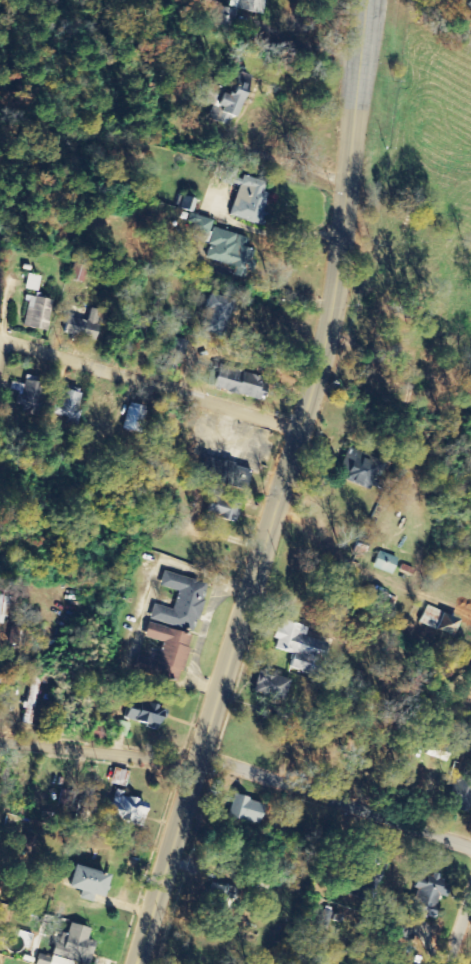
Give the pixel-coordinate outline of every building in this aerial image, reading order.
[(223,19),(235,21),(237,11),(258,14),(260,0),(225,0),(223,19)] [(213,121),(227,126),(243,76),(232,72),(224,95),(215,92),(210,105),(218,107),(213,121)] [(227,218),(258,225),(265,193),(259,192),(261,182),(233,176),(234,170),(221,167),(218,183),(234,186),(227,218)] [(178,210),(191,213),(194,200),(181,197),(178,210)] [(206,237),(212,222),(190,213),(187,223),(193,225),(190,231),(206,237)] [(204,259),(235,268),(233,274),(248,278),(253,262),(250,261),(252,251),(244,249),(247,239),(213,229),(204,259)] [(39,276),(26,274),(23,290),(36,291),(39,276)] [(195,332),(219,338),(229,300),(205,294),(195,332)] [(21,328),(45,331),(48,299),(25,296),(21,328)] [(93,340),(96,310),(86,309),(85,321),(63,318),(61,336),(93,340)] [(258,400),(263,377),(214,366),(209,390),(258,400)] [(40,406),(43,392),(33,390),(35,380),(22,377),(17,402),(40,406)] [(78,394),(58,389),(52,413),(72,418),(78,394)] [(145,410),(128,404),(120,430),(137,434),(145,410)] [(372,490),(380,465),(344,453),(336,478),(372,490)] [(248,470),(204,457),(201,469),(207,470),(204,480),(242,491),(248,470)] [(238,504),(213,497),(211,505),(204,503),(201,515),(233,523),(238,504)] [(389,575),(396,558),(378,551),(371,568),(389,575)] [(148,620),(181,630),(183,624),(193,627),(205,583),(162,571),(158,587),(176,592),(171,610),(152,605),(148,620)] [(11,597),(0,596),(0,624),(9,624),(11,597)] [(448,635),(452,621),(438,617),(434,631),(448,635)] [(290,654),(286,669),(314,676),(323,641),(303,636),(305,627),(280,621),(278,629),(272,628),(269,639),(274,640),(272,649),(290,654)] [(190,635),(145,623),(141,638),(161,643),(156,662),(135,656),(131,671),(177,684),(190,635)] [(287,678),(256,672),(251,695),(282,701),(287,678)] [(122,721),(154,729),(159,709),(127,701),(122,721)] [(443,748),(424,742),(420,756),(439,762),(443,748)] [(124,788),(128,773),(113,769),(109,784),(124,788)] [(118,822),(141,826),(146,803),(122,798),(123,792),(114,790),(109,815),(119,817),(118,822)] [(465,814),(470,797),(470,796),(453,790),(447,808),(465,814)] [(261,804),(231,796),(225,818),(255,826),(261,804)] [(96,899),(103,877),(70,866),(62,888),(96,899)] [(433,918),(437,897),(443,898),(446,883),(437,882),(438,875),(429,874),(428,878),(415,876),(412,895),(403,894),(396,936),(405,938),(407,929),(409,929),(412,915),(433,918)] [(67,925),(64,938),(56,936),(49,963),(72,963),(72,962),(81,963),(87,963),(92,943),(85,941),(88,930),(67,925)]
